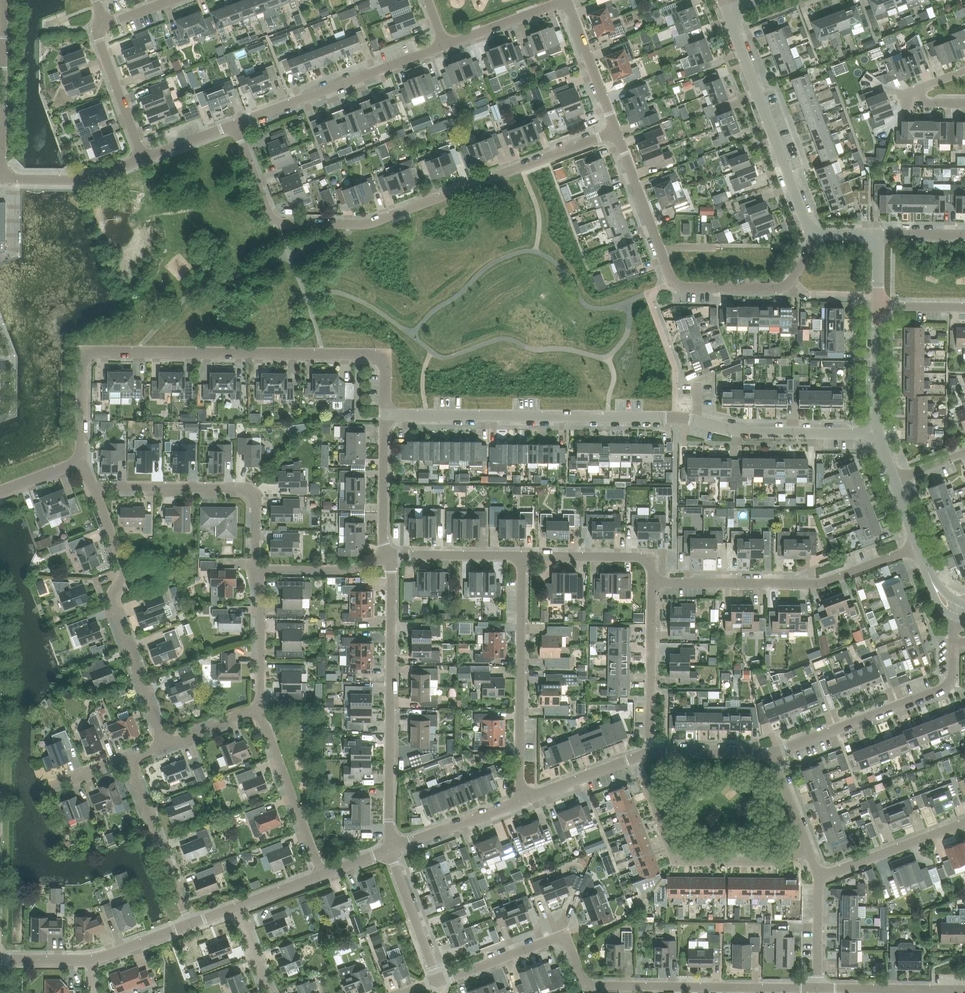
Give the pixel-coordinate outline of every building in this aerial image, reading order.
[(256,14),(250,0),(244,0),(237,3),(246,26),(251,24),(249,17),(256,14)] [(271,16),(265,0),(250,0),(256,14),(263,12),(266,19),(271,16)] [(281,5),(279,0),(265,0),(271,16),(277,14),(274,7),(281,5)] [(297,7),(294,0),(279,0),(281,5),(289,2),(291,9),(297,7)] [(407,0),(404,0),(398,2),(397,0),(385,0),(380,2),(384,13),(391,11),(393,18),(411,11),(407,0)] [(614,10),(610,0),(597,5),(599,10),(589,14),(593,26),(610,19),(608,13),(614,10)] [(885,11),(881,0),(868,0),(872,8),(866,11),(871,23),(887,17),(885,11)] [(896,7),(893,0),(881,0),(885,11),(896,7)] [(240,28),(246,26),(237,3),(230,6),(229,4),(224,6),(230,24),(238,21),(240,28)] [(869,26),(864,14),(858,16),(854,4),(849,5),(848,8),(844,10),(850,26),(861,22),(863,28),(869,26)] [(223,27),(230,24),(224,6),(218,9),(218,10),(211,13),(220,36),(226,33),(223,27)] [(675,25),(697,17),(693,6),(679,11),(677,6),(662,11),(664,17),(671,15),(673,20),(675,25)] [(203,37),(216,33),(211,21),(204,23),(200,10),(194,12),(195,14),(188,16),(195,35),(201,32),(203,37)] [(839,30),(850,26),(844,10),(838,12),(837,12),(835,11),(832,12),(839,30)] [(407,27),(416,23),(411,11),(393,18),(396,25),(389,27),(394,39),(409,33),(407,27)] [(833,33),(839,30),(832,12),(829,13),(828,15),(828,16),(822,18),(828,34),(829,34),(831,41),(836,39),(833,33)] [(188,37),(195,35),(188,16),(182,19),(181,17),(175,19),(180,32),(174,35),(178,47),(190,42),(188,37)] [(676,42),(689,38),(687,32),(701,27),(697,17),(675,25),(679,35),(674,37),(676,42)] [(818,39),(828,34),(822,18),(818,20),(815,18),(810,20),(815,32),(809,34),(814,47),(820,45),(818,39)] [(625,33),(621,22),(613,26),(610,19),(593,26),(598,37),(608,33),(610,39),(625,33)] [(789,26),(775,31),(773,24),(762,28),(769,45),(793,36),(789,26)] [(548,27),(540,31),(548,54),(548,55),(561,50),(552,27),(548,29),(548,27)] [(953,60),(964,56),(960,46),(964,44),(964,37),(962,30),(950,35),(952,40),(946,42),(953,60)] [(346,36),(353,54),(357,53),(356,50),(362,48),(360,44),(366,42),(361,31),(346,36)] [(548,54),(540,31),(531,34),(531,35),(528,36),(529,41),(524,43),(529,58),(535,55),(536,58),(548,54)] [(149,56),(146,49),(153,47),(149,34),(132,41),(135,47),(123,51),(128,64),(149,56)] [(883,49),(893,46),(893,47),(904,45),(901,35),(881,39),(883,49)] [(909,56),(903,58),(909,76),(921,72),(918,65),(924,63),(923,60),(918,47),(920,46),(916,35),(907,43),(910,50),(907,51),(909,56)] [(343,58),(353,54),(346,36),(336,40),(343,58)] [(790,49),(786,39),(793,36),(769,45),(773,55),(790,49)] [(693,54),(709,49),(705,38),(691,43),(689,38),(676,42),(675,43),(677,49),(689,44),(693,54)] [(953,60),(946,42),(939,45),(937,39),(927,43),(932,57),(938,55),(941,64),(953,60)] [(333,62),(343,58),(336,40),(326,44),(333,62)] [(635,59),(632,52),(628,42),(615,46),(617,52),(605,57),(609,69),(628,62),(635,59)] [(505,64),(517,59),(518,62),(524,60),(518,45),(513,47),(511,43),(507,44),(507,43),(498,46),(505,64)] [(323,66),(333,62),(326,44),(316,47),(323,66)] [(493,68),(505,64),(498,46),(490,49),(490,50),(486,52),(488,56),(483,58),(488,73),(494,71),(493,68)] [(323,66),(316,47),(307,51),(313,69),(323,65),(323,66)] [(689,67),(683,69),(686,76),(701,71),(699,64),(712,59),(709,49),(693,54),(686,57),(689,67)] [(776,65),(794,59),(790,49),(773,55),(776,65)] [(78,66),(87,62),(82,50),(64,57),(67,64),(60,66),(64,78),(80,72),(78,66)] [(304,73),(313,69),(307,51),(297,55),(304,73)] [(909,76),(903,58),(901,53),(900,53),(884,59),(889,73),(894,71),(898,81),(909,76)] [(299,74),(304,73),(297,55),(281,61),(286,72),(291,70),(293,74),(298,72),(299,74)] [(158,60),(151,63),(149,56),(128,64),(132,76),(144,72),(146,79),(163,72),(158,60)] [(464,79),(476,75),(477,77),(483,75),(477,60),(472,62),(470,58),(466,59),(466,58),(457,61),(464,79)] [(794,59),(776,65),(780,76),(797,69),(794,59)] [(452,84),(464,79),(457,61),(449,65),(449,66),(445,67),(447,72),(441,74),(447,88),(453,86),(452,84)] [(641,77),(637,66),(630,69),(628,62),(609,69),(614,80),(626,76),(628,82),(641,77)] [(230,75),(238,73),(235,64),(228,66),(230,75)] [(566,64),(554,69),(557,78),(570,74),(566,64)] [(255,72),(264,95),(266,94),(268,92),(269,91),(274,89),(270,79),(277,76),(273,65),(255,72)] [(96,88),(91,75),(83,79),(80,72),(64,78),(62,79),(66,91),(75,87),(78,94),(96,88)] [(261,95),(264,95),(255,72),(237,78),(242,89),(249,87),(253,97),(257,96),(259,96),(261,95)] [(436,76),(430,78),(429,73),(425,75),(424,74),(416,77),(423,95),(435,90),(435,93),(441,91),(436,76)] [(795,90),(812,84),(808,73),(791,80),(795,90)] [(411,99),(423,95),(416,77),(408,80),(408,81),(404,83),(406,87),(400,89),(406,104),(412,102),(411,99)] [(708,94),(724,89),(720,78),(706,83),(704,78),(693,82),(695,88),(700,86),(702,91),(706,89),(708,94)] [(145,111),(173,100),(166,81),(150,87),(152,94),(141,98),(145,111)] [(228,94),(235,92),(231,81),(214,87),(222,110),(224,109),(226,108),(228,107),(232,105),(228,94)] [(682,86),(684,94),(694,91),(692,83),(682,86)] [(580,100),(576,91),(575,92),(574,88),(569,90),(567,84),(553,90),(556,99),(559,98),(562,107),(580,100)] [(644,98),(650,95),(645,84),(626,92),(628,98),(621,101),(625,112),(646,104),(644,98)] [(798,100),(815,94),(812,84),(795,90),(798,100)] [(220,111),(222,110),(214,87),(196,94),(200,105),(207,102),(211,113),(216,111),(218,111),(220,111)] [(705,114),(716,110),(714,104),(727,99),(724,89),(708,94),(712,105),(703,108),(705,114)] [(871,110),(889,103),(884,92),(874,96),(872,90),(859,95),(861,101),(867,100),(871,110)] [(395,116),(400,114),(392,91),(386,93),(388,99),(380,101),(387,119),(395,116)] [(802,110),(819,104),(815,94),(798,100),(802,110)] [(380,101),(372,104),(370,99),(364,101),(373,124),(378,122),(378,123),(387,119),(380,101)] [(161,119),(163,124),(180,118),(173,100),(145,111),(150,123),(161,119)] [(582,109),(583,108),(580,100),(562,107),(565,115),(563,116),(566,126),(581,121),(579,115),(583,113),(582,109)] [(368,126),(373,124),(364,101),(359,103),(361,109),(353,112),(360,130),(368,126)] [(96,131),(93,124),(108,118),(102,103),(80,112),(83,121),(76,124),(80,137),(96,131)] [(889,103),(871,110),(873,117),(868,119),(872,129),(885,124),(883,118),(893,115),(889,103)] [(659,120),(654,109),(649,111),(646,104),(625,112),(630,123),(642,119),(644,125),(659,120)] [(806,120),(823,114),(819,104),(802,110),(806,120)] [(353,112),(345,115),(343,109),(337,111),(346,134),(351,132),(351,133),(360,130),(353,112)] [(720,126),(735,121),(732,110),(718,115),(716,110),(705,114),(707,120),(709,119),(713,129),(720,126)] [(341,136),(346,134),(337,111),(332,114),(334,119),(326,122),(333,140),(341,137),(341,136)] [(823,114),(806,120),(810,131),(827,124),(830,123),(826,113),(823,114)] [(527,144),(535,141),(535,140),(539,138),(537,134),(543,132),(537,117),(528,121),(528,123),(520,126),(527,144)] [(326,122),(318,125),(316,119),(310,122),(319,144),(324,142),(324,143),(333,140),(326,122)] [(735,121),(720,126),(722,132),(718,133),(719,138),(713,141),(715,147),(728,142),(726,136),(739,131),(735,121)] [(913,138),(913,122),(902,121),(902,131),(896,131),(896,144),(913,144),(913,138)] [(923,144),(923,122),(913,122),(913,138),(918,138),(918,144),(923,144)] [(934,138),(934,122),(923,122),(923,144),(923,149),(928,149),(928,138),(934,138)] [(950,144),(951,131),(945,131),(945,122),(934,122),(934,138),(939,138),(939,144),(950,144)] [(957,122),(957,131),(951,131),(950,144),(962,145),(962,139),(964,139),(964,122),(957,122)] [(814,141),(831,134),(827,124),(810,131),(814,141)] [(511,127),(501,131),(507,145),(512,143),(514,148),(518,146),(518,147),(527,144),(520,126),(512,130),(511,127)] [(642,155),(660,148),(657,142),(665,139),(661,129),(648,133),(650,139),(637,144),(642,155)] [(113,133),(98,139),(96,131),(80,137),(85,150),(93,147),(96,157),(119,148),(113,133)] [(271,156),(289,150),(286,142),(289,141),(285,131),(270,136),(272,142),(268,143),(269,147),(268,148),(271,156)] [(486,160),(494,156),(494,155),(498,154),(496,149),(501,147),(496,133),(486,136),(487,139),(479,142),(486,160)] [(817,151),(834,144),(831,134),(814,141),(817,151)] [(477,163),(486,160),(479,142),(471,145),(470,142),(460,146),(466,161),(471,159),(473,163),(477,162),(477,163)] [(834,144),(817,151),(821,161),(838,155),(834,144)] [(448,145),(435,150),(438,157),(444,175),(453,172),(453,171),(457,169),(455,165),(460,163),(455,148),(449,150),(448,145)] [(673,162),(669,151),(662,154),(660,148),(642,155),(646,166),(659,161),(661,167),(673,162)] [(298,167),(295,157),(292,158),(289,150),(271,156),(275,165),(276,164),(277,168),(282,167),(284,172),(298,167)] [(735,171),(750,165),(746,154),(735,158),(733,151),(719,156),(723,167),(730,164),(733,172),(735,171)] [(605,168),(601,158),(596,160),(594,154),(575,161),(582,177),(605,168)] [(436,178),(444,175),(438,157),(430,160),(429,158),(419,162),(425,176),(430,174),(432,179),(436,177),(436,178)] [(414,180),(419,178),(412,159),(394,166),(397,173),(403,190),(412,187),(411,186),(415,185),(414,180)] [(837,174),(836,173),(841,171),(838,161),(816,170),(820,180),(837,174)] [(750,165),(735,171),(737,178),(730,181),(734,192),(748,187),(746,180),(756,176),(752,164),(750,165)] [(286,177),(281,179),(283,183),(282,183),(285,192),(302,185),(299,177),(302,176),(298,167),(284,172),(286,177)] [(603,181),(609,179),(605,168),(582,177),(582,178),(585,177),(584,179),(587,188),(583,189),(585,195),(606,187),(603,181)] [(557,183),(565,181),(562,170),(553,172),(557,183)] [(663,183),(654,187),(658,198),(681,189),(674,172),(661,177),(663,183)] [(395,194),(403,190),(397,173),(388,176),(388,173),(378,177),(383,192),(389,190),(390,194),(394,193),(395,194)] [(823,190),(840,184),(837,174),(820,180),(823,190)] [(361,204),(370,201),(369,199),(373,198),(372,194),(377,192),(372,177),(362,180),(363,183),(355,186),(361,204)] [(840,184),(823,190),(827,200),(852,191),(848,181),(840,184)] [(306,193),(304,189),(310,187),(308,183),(285,192),(288,200),(289,200),(290,204),(295,202),(297,208),(312,202),(308,193),(306,193)] [(891,211),(891,195),(891,187),(886,188),(886,184),(874,184),(874,202),(880,202),(880,211),(891,211)] [(928,188),(928,184),(923,184),(923,189),(922,212),(933,212),(933,189),(933,188),(928,188)] [(961,196),(962,185),(950,185),(950,190),(950,203),(956,203),(956,212),(964,212),(964,196),(961,196)] [(353,207),(361,204),(355,186),(346,189),(346,187),(336,190),(341,205),(347,203),(348,207),(352,206),(353,207)] [(617,201),(614,190),(608,193),(606,187),(585,195),(587,201),(591,200),(594,207),(597,208),(600,207),(617,201)] [(912,195),(912,188),(901,187),(901,189),(901,211),(912,212),(912,195)] [(681,189),(658,198),(662,209),(672,205),(675,213),(689,207),(682,188),(681,189)] [(320,192),(325,207),(335,204),(329,189),(320,192)] [(901,211),(901,189),(896,189),(896,195),(891,195),(891,211),(901,211)] [(922,212),(923,189),(917,189),(917,195),(912,195),(912,212),(922,212)] [(933,189),(933,212),(944,212),(944,203),(950,203),(950,190),(933,189)] [(868,191),(864,191),(852,191),(827,200),(831,211),(855,202),(853,197),(859,197),(859,202),(859,203),(859,204),(860,204),(860,206),(861,206),(861,205),(868,205),(868,191)] [(566,203),(569,213),(578,209),(574,200),(566,203)] [(748,222),(768,213),(764,202),(753,206),(751,200),(739,205),(746,223),(743,224),(748,222)] [(604,217),(621,211),(617,201),(600,207),(604,217)] [(713,208),(700,207),(700,215),(713,215),(713,208)] [(602,230),(625,221),(621,211),(604,217),(599,219),(602,230)] [(768,213),(748,222),(754,239),(766,234),(764,229),(774,225),(770,213),(768,213)] [(623,234),(629,231),(625,221),(602,230),(603,230),(604,229),(608,239),(612,238),(614,244),(625,239),(623,234)] [(701,235),(711,235),(711,223),(701,223),(701,235)] [(637,253),(633,243),(627,245),(625,239),(614,244),(616,249),(609,252),(613,262),(637,253)] [(619,279),(626,276),(638,272),(635,266),(641,264),(637,253),(613,262),(619,279)] [(843,308),(831,308),(831,302),(821,302),(820,308),(826,308),(826,319),(821,319),(843,319),(843,308)] [(737,326),(737,307),(726,307),(726,309),(720,309),(719,322),(726,322),(726,326),(737,326)] [(748,326),(748,307),(737,307),(737,326),(748,326)] [(758,326),(758,307),(748,307),(748,326),(758,326)] [(769,326),(769,307),(758,307),(758,326),(769,326)] [(780,326),(780,307),(769,307),(769,326),(780,326)] [(780,307),(780,326),(780,333),(797,333),(797,310),(791,310),(791,307),(780,307)] [(702,316),(694,319),(693,314),(675,320),(679,331),(697,324),(696,324),(704,321),(702,316)] [(843,330),(843,319),(821,319),(821,330),(843,330)] [(683,341),(700,334),(697,324),(679,331),(683,341)] [(904,339),(930,339),(930,335),(923,335),(924,327),(904,327),(904,339)] [(956,328),(955,347),(963,347),(963,354),(964,354),(964,328),(956,328)] [(843,341),(843,330),(821,330),(821,340),(843,341)] [(707,337),(702,339),(700,334),(683,341),(686,351),(704,345),(704,344),(709,342),(707,337)] [(937,339),(930,339),(904,339),(904,350),(923,350),(923,343),(937,343),(937,339)] [(843,352),(843,341),(821,340),(821,341),(826,341),(826,351),(815,351),(815,357),(827,358),(827,352),(843,352)] [(708,355),(708,354),(704,345),(686,351),(690,361),(708,355)] [(769,356),(774,356),(780,356),(780,347),(769,347),(769,356)] [(923,358),(923,350),(904,350),(904,362),(930,362),(930,358),(923,358)] [(694,372),(712,365),(710,361),(717,358),(715,352),(708,354),(708,355),(690,361),(694,372)] [(831,386),(831,408),(842,408),(842,386),(836,386),(836,367),(843,367),(843,361),(830,361),(830,367),(832,367),(832,381),(831,386)] [(930,366),(930,362),(904,362),(904,373),(923,373),(923,366),(930,366)] [(733,366),(736,372),(742,369),(740,363),(733,366)] [(724,376),(736,372),(733,366),(722,370),(724,376)] [(184,373),(184,371),(178,371),(178,373),(174,374),(173,393),(179,392),(179,399),(197,399),(197,390),(192,390),(192,384),(184,384),(184,373)] [(102,383),(102,400),(110,400),(110,398),(120,398),(121,398),(121,391),(121,372),(109,372),(108,383),(102,383)] [(121,391),(121,398),(141,398),(142,380),(133,380),(133,372),(121,372),(121,391)] [(223,392),(223,373),(211,373),(211,384),(203,384),(203,399),(216,399),(216,392),(223,392)] [(235,384),(236,373),(223,373),(223,392),(230,392),(230,399),(241,399),(241,384),(235,384)] [(923,381),(923,373),(904,373),(904,384),(930,385),(930,381),(923,381)] [(173,393),(174,374),(161,374),(161,385),(153,385),(153,400),(166,400),(166,393),(173,393)] [(274,393),(274,374),(262,374),(262,385),(256,385),(256,400),(267,400),(267,392),(274,393)] [(287,385),(287,374),(274,374),(274,393),(282,393),(282,400),(294,400),(294,385),(287,385)] [(325,400),(326,374),(313,374),(313,385),(307,385),(307,398),(314,398),(314,399),(325,400)] [(338,386),(338,374),(326,374),(325,400),(333,400),(345,401),(345,386),(338,386)] [(956,379),(957,387),(964,386),(964,378),(956,379)] [(793,392),(793,379),(787,379),(787,384),(776,384),(776,389),(776,390),(776,407),(787,407),(787,392),(793,392)] [(793,379),(793,392),(799,392),(798,407),(810,408),(810,391),(810,386),(799,385),(799,379),(793,379)] [(754,407),(754,390),(754,384),(743,384),(743,390),(743,407),(754,407)] [(930,389),(930,385),(904,384),(903,396),(907,396),(923,396),(923,388),(930,389)] [(732,407),(733,390),(733,386),(722,386),(721,407),(732,407)] [(831,408),(831,386),(821,386),(821,391),(820,408),(831,408)] [(743,407),(743,390),(733,390),(732,407),(743,407)] [(765,407),(765,390),(754,390),(754,407),(765,407)] [(765,390),(765,407),(776,407),(776,390),(765,390)] [(820,408),(821,391),(810,391),(810,408),(820,408)] [(907,407),(934,407),(934,404),(927,404),(927,396),(923,396),(907,396),(907,407)] [(964,429),(964,401),(962,403),(964,409),(957,412),(964,430),(964,429)] [(934,411),(934,407),(907,407),(907,419),(927,419),(927,411),(934,411)] [(927,426),(927,419),(907,419),(907,430),(933,430),(933,426),(927,426)] [(347,445),(365,445),(365,432),(352,432),(352,426),(340,426),(340,437),(347,437),(347,445)] [(933,434),(933,430),(907,430),(907,442),(926,442),(926,434),(933,434)] [(245,452),(245,466),(260,466),(260,454),(265,454),(265,446),(260,446),(260,445),(251,445),(251,438),(239,438),(238,452),(245,452)] [(419,459),(419,441),(408,441),(408,444),(402,444),(402,459),(419,459)] [(429,465),(429,442),(419,441),(419,459),(425,459),(424,465),(429,465)] [(439,466),(439,442),(429,442),(429,465),(439,466)] [(449,466),(449,442),(439,442),(439,466),(449,466)] [(459,459),(460,442),(449,442),(449,466),(459,466),(459,459)] [(460,442),(459,459),(469,460),(470,442),(460,442)] [(469,460),(469,465),(469,466),(480,466),(480,460),(486,460),(486,445),(480,445),(480,442),(470,442),(469,460)] [(588,467),(588,443),(577,443),(577,456),(570,456),(570,469),(577,469),(577,468),(588,468),(588,467)] [(598,467),(598,461),(599,443),(588,443),(588,467),(598,467)] [(609,461),(609,443),(599,443),(598,461),(609,461)] [(620,461),(620,443),(609,443),(609,461),(620,461)] [(631,461),(631,444),(620,443),(620,461),(631,461)] [(103,459),(103,471),(117,471),(117,457),(124,457),(125,444),(112,444),(112,450),(103,450),(103,451),(100,451),(100,459),(103,459)] [(137,451),(137,471),(152,471),(152,458),(159,458),(159,444),(146,444),(146,451),(137,451)] [(173,451),(173,472),(188,472),(188,458),(195,458),(195,445),(182,444),(182,451),(173,451)] [(507,471),(507,462),(507,444),(496,444),(496,447),(490,447),(490,462),(488,462),(488,471),(507,471)] [(517,462),(517,444),(507,444),(507,462),(517,462)] [(527,462),(527,445),(517,444),(517,462),(527,462)] [(642,461),(642,444),(631,444),(631,461),(642,461)] [(652,461),(653,444),(642,444),(642,461),(652,461)] [(652,469),(663,469),(670,469),(670,457),(664,457),(664,444),(653,444),(652,461),(652,469)] [(209,451),(209,472),(224,472),(224,458),(231,458),(231,445),(218,445),(218,451),(209,451)] [(365,458),(365,445),(347,445),(347,453),(340,453),(340,464),(351,464),(351,458),(365,458)] [(537,462),(538,445),(527,445),(527,462),(537,462)] [(548,462),(548,445),(538,445),(537,462),(548,462)] [(548,445),(548,462),(564,463),(565,448),(558,448),(558,445),(548,445)] [(698,481),(698,475),(698,458),(687,458),(687,468),(681,468),(681,481),(698,481)] [(709,482),(709,458),(698,458),(698,475),(704,475),(704,482),(709,482)] [(719,476),(720,458),(709,458),(709,482),(714,482),(714,476),(719,476)] [(736,482),(736,469),(731,469),(731,458),(720,458),(719,476),(719,482),(736,482)] [(753,476),(753,458),(742,458),(742,469),(736,469),(736,482),(736,488),(742,488),(742,476),(753,476)] [(764,476),(764,458),(753,458),(753,476),(764,476)] [(774,476),(775,459),(764,458),(764,476),(774,476)] [(785,482),(785,476),(785,459),(775,459),(774,476),(774,482),(785,482)] [(796,476),(796,459),(785,459),(785,476),(796,476)] [(813,482),(813,469),(807,469),(807,459),(796,459),(796,476),(807,476),(807,482),(813,482)] [(854,461),(849,463),(847,460),(844,461),(843,459),(834,463),(836,469),(838,468),(840,473),(834,475),(836,480),(858,472),(854,461)] [(279,472),(279,487),(293,487),(293,494),(306,494),(306,481),(299,481),(300,472),(299,472),(297,463),(294,464),(283,466),(283,472),(279,472)] [(347,490),(364,490),(364,477),(351,477),(351,471),(340,471),(339,482),(347,482),(347,490)] [(418,472),(418,482),(418,483),(428,483),(428,472),(418,472)] [(846,488),(862,482),(858,472),(836,480),(838,485),(844,483),(846,488)] [(459,482),(463,482),(469,482),(469,473),(459,473),(459,482)] [(843,500),(849,498),(866,492),(862,482),(846,488),(847,493),(841,495),(843,500)] [(932,499),(954,491),(952,487),(946,489),(944,482),(928,488),(932,499)] [(63,489),(52,494),(61,517),(60,517),(61,518),(80,511),(75,497),(67,500),(63,489)] [(364,503),(364,490),(347,490),(347,498),(339,498),(339,509),(351,510),(351,503),(364,503)] [(937,510),(952,504),(949,497),(955,495),(954,491),(932,499),(937,510)] [(853,508),(870,502),(866,492),(849,498),(853,508)] [(60,517),(61,517),(52,494),(40,498),(44,508),(37,511),(42,525),(49,522),(49,521),(60,517)] [(763,501),(757,501),(757,497),(753,497),(753,505),(763,505),(763,501)] [(286,507),(272,506),(272,521),(292,521),(292,512),(299,513),(299,500),(286,500),(286,507)] [(851,520),(857,518),(873,512),(870,502),(853,508),(855,513),(849,515),(851,520)] [(941,521),(962,513),(961,509),(955,511),(952,504),(937,510),(941,521)] [(143,533),(151,533),(152,514),(145,514),(145,507),(137,507),(137,509),(121,509),(121,520),(123,520),(123,526),(143,526),(143,533)] [(189,532),(189,526),(189,508),(175,508),(175,510),(167,510),(167,521),(175,521),(175,532),(189,532)] [(235,534),(236,508),(202,508),(202,525),(218,525),(218,534),(221,537),(232,537),(235,534)] [(415,508),(408,508),(404,508),(404,523),(410,523),(410,536),(422,536),(422,518),(415,518),(415,508)] [(422,518),(422,536),(435,536),(435,522),(440,522),(441,509),(430,509),(430,516),(422,516),(422,518)] [(466,537),(466,519),(466,511),(446,511),(446,524),(454,524),(454,536),(466,537)] [(474,519),(466,519),(466,537),(479,537),(479,524),(486,524),(486,512),(474,511),(474,519)] [(512,537),(512,519),(504,519),(505,512),(494,512),(494,524),(500,524),(499,537),(512,537)] [(512,519),(512,537),(525,537),(525,524),(530,524),(530,512),(520,512),(520,519),(512,519)] [(855,531),(877,522),(873,512),(857,518),(861,528),(855,530),(855,531)] [(945,532),(960,526),(958,519),(964,517),(962,513),(941,521),(945,532)] [(557,538),(557,521),(552,521),(552,514),(540,514),(540,526),(546,526),(546,537),(557,538)] [(557,521),(557,538),(568,538),(568,526),(574,526),(574,514),(563,514),(563,521),(557,521)] [(603,514),(592,514),(586,514),(586,526),(592,526),(591,538),(603,538),(603,514)] [(620,515),(614,515),(603,514),(603,538),(614,538),(614,527),(620,527),(620,515)] [(648,522),(643,522),(643,515),(631,515),(631,527),(637,527),(637,538),(648,538),(648,522)] [(648,522),(648,538),(659,539),(659,527),(665,527),(666,515),(654,515),(654,518),(648,518),(648,522)] [(364,523),(351,522),(351,516),(339,516),(339,527),(346,527),(346,535),(364,535),(364,523)] [(727,520),(727,529),(735,529),(735,520),(727,520)] [(855,531),(859,540),(861,546),(873,542),(871,536),(881,533),(877,522),(855,531)] [(964,537),(964,533),(963,533),(960,526),(945,532),(949,543),(964,537)] [(703,556),(703,537),(690,537),(691,531),(684,530),(684,543),(690,543),(690,556),(703,556)] [(703,537),(703,556),(716,556),(716,543),(723,543),(723,531),(716,531),(716,537),(703,537)] [(750,557),(750,539),(743,539),(743,531),(731,531),(731,543),(737,543),(737,557),(750,557)] [(750,539),(750,557),(763,557),(763,544),(770,544),(770,531),(763,531),(763,539),(750,539)] [(797,540),(796,540),(789,540),(789,531),(777,531),(777,544),(784,544),(784,557),(797,557),(797,540)] [(797,540),(797,557),(810,557),(810,544),(816,544),(816,532),(810,532),(797,532),(796,540),(797,540)] [(285,540),(271,540),(271,555),(292,555),(292,546),(298,546),(299,534),(285,533),(285,540)] [(364,549),(364,535),(346,535),(346,543),(339,543),(339,555),(357,555),(357,548),(364,549)] [(96,551),(93,543),(87,545),(84,537),(68,542),(72,552),(76,550),(84,570),(99,565),(94,552),(96,551)] [(964,550),(964,537),(949,543),(953,554),(964,550)] [(964,563),(964,550),(953,554),(957,565),(964,563)] [(235,586),(235,570),(216,570),(217,562),(201,561),(201,570),(212,570),(212,585),(219,585),(219,595),(232,596),(232,586),(235,586)] [(430,571),(418,571),(418,584),(412,584),(412,596),(430,597),(430,571)] [(443,572),(430,571),(430,597),(448,597),(449,584),(443,584),(443,572)] [(482,597),(482,572),(470,572),(470,585),(464,584),(464,597),(482,597)] [(482,597),(494,597),(500,597),(500,585),(495,585),(495,572),(482,572),(482,597)] [(564,573),(553,573),(552,583),(546,583),(546,597),(552,597),(552,601),(564,601),(565,592),(564,592),(564,573)] [(582,578),(576,578),(576,573),(564,573),(564,592),(565,592),(572,592),(572,598),(582,598),(582,578)] [(612,592),(612,573),(601,573),(601,584),(595,584),(594,598),(605,598),(605,592),(612,592)] [(630,573),(624,573),(612,573),(612,592),(620,592),(620,598),(630,598),(630,573)] [(881,600),(887,597),(903,591),(899,581),(890,584),(888,579),(875,584),(881,600)] [(304,589),(304,581),(277,581),(277,588),(283,588),(283,598),(302,598),(302,589),(304,589)] [(89,600),(83,585),(72,589),(69,582),(52,582),(57,595),(60,594),(65,609),(89,600)] [(351,604),(372,604),(372,592),(357,591),(357,586),(342,586),(342,594),(351,594),(351,604)] [(862,590),(856,592),(859,602),(866,600),(862,590)] [(891,608),(907,601),(903,591),(887,597),(891,608)] [(149,609),(137,614),(142,628),(167,619),(167,617),(173,614),(169,606),(165,604),(170,603),(166,592),(161,593),(145,599),(149,609)] [(832,597),(839,614),(848,610),(850,618),(857,615),(852,601),(846,603),(843,593),(832,597)] [(833,616),(839,614),(832,597),(822,600),(826,610),(819,613),(824,627),(836,622),(833,616)] [(302,608),(302,598),(283,598),(282,608),(277,608),(277,615),(304,615),(304,608),(302,608)] [(894,618),(911,611),(907,601),(891,608),(894,618)] [(372,616),(372,604),(351,604),(351,613),(342,613),(342,622),(357,622),(357,616),(372,616)] [(695,604),(681,604),(670,604),(670,621),(695,621),(695,604)] [(742,623),(742,605),(731,604),(731,615),(725,615),(725,631),(732,631),(732,623),(741,623),(742,623)] [(741,631),(759,631),(759,615),(753,615),(753,605),(742,605),(742,623),(741,623),(741,631)] [(789,631),(789,605),(778,605),(777,616),(772,616),(772,631),(779,631),(779,630),(789,631)] [(789,605),(789,631),(807,631),(807,616),(800,616),(800,605),(789,605)] [(219,629),(240,629),(241,616),(227,616),(228,609),(212,609),(212,616),(219,616),(219,629)] [(898,628),(915,622),(911,611),(894,618),(898,628)] [(867,622),(871,630),(877,627),(874,619),(867,622)] [(695,638),(695,621),(670,621),(670,638),(695,638)] [(78,635),(82,645),(103,637),(97,622),(76,630),(74,623),(67,626),(72,637),(78,635)] [(902,638),(919,632),(915,622),(898,628),(902,638)] [(183,626),(186,636),(194,633),(191,623),(183,626)] [(304,623),(286,623),(276,623),(276,630),(282,630),(282,640),(302,640),(302,630),(304,631),(304,623)] [(412,643),(431,643),(431,636),(440,636),(440,625),(425,625),(425,630),(412,630),(412,643)] [(483,644),(505,644),(505,632),(490,632),(490,626),(475,626),(475,634),(476,634),(476,644),(483,644)] [(560,647),(560,648),(562,648),(562,636),(571,636),(571,626),(547,626),(547,635),(542,635),(542,646),(542,647),(560,647)] [(608,641),(628,641),(628,633),(630,633),(630,627),(609,627),(608,641)] [(161,646),(150,650),(155,664),(177,656),(174,649),(181,646),(175,629),(163,633),(166,641),(160,644),(161,646)] [(906,648),(922,642),(919,632),(902,638),(906,648)] [(357,638),(342,638),(342,646),(346,646),(346,656),(371,656),(372,643),(357,643),(357,638)] [(302,650),(302,640),(282,640),(282,650),(276,650),(276,657),(304,657),(304,650),(302,650)] [(628,649),(628,641),(608,641),(608,655),(629,655),(629,649),(628,649)] [(910,658),(926,652),(922,642),(906,648),(910,658)] [(431,651),(431,643),(412,643),(412,656),(425,656),(425,662),(440,662),(440,651),(431,651)] [(504,656),(505,644),(483,644),(483,654),(475,654),(475,662),(490,662),(490,656),(504,656)] [(542,647),(542,646),(540,646),(540,658),(545,658),(545,667),(569,667),(569,657),(560,657),(560,648),(560,647),(542,647)] [(717,657),(718,648),(710,647),(709,656),(717,657)] [(670,665),(689,665),(689,659),(695,659),(695,649),(680,648),(680,654),(670,654),(670,665)] [(909,670),(914,669),(930,662),(926,652),(910,658),(905,660),(909,670)] [(212,664),(212,679),(218,679),(240,680),(240,664),(234,664),(235,653),(223,653),(222,664),(218,664),(212,664)] [(878,671),(883,669),(877,654),(872,656),(874,663),(864,666),(871,684),(881,681),(878,671)] [(629,660),(629,655),(608,655),(608,668),(628,668),(628,660),(629,660)] [(346,665),(342,665),(341,674),(356,674),(357,668),(371,668),(371,656),(346,656),(346,665)] [(717,666),(718,658),(709,658),(709,666),(717,666)] [(96,686),(115,679),(113,676),(115,671),(111,669),(109,665),(105,667),(102,659),(91,663),(92,665),(82,669),(85,676),(89,678),(92,677),(96,686)] [(200,662),(204,670),(209,667),(205,659),(200,662)] [(861,688),(855,670),(852,664),(849,666),(851,672),(845,674),(852,692),(861,688)] [(304,665),(286,665),(276,665),(276,672),(282,672),(282,682),(301,682),(301,672),(303,672),(304,665)] [(689,672),(689,665),(670,665),(670,676),(680,676),(680,682),(696,683),(696,672),(689,672)] [(885,667),(889,677),(896,674),(892,665),(885,667)] [(470,666),(458,666),(458,679),(470,679),(470,666)] [(861,688),(871,684),(864,666),(855,670),(861,688)] [(411,687),(429,687),(429,680),(437,680),(438,669),(424,668),(424,674),(412,674),(411,687)] [(628,676),(628,668),(608,668),(608,681),(629,682),(629,676),(628,676)] [(797,675),(794,669),(785,673),(787,679),(797,675)] [(181,699),(182,702),(194,698),(190,685),(196,683),(192,671),(180,675),(183,682),(167,688),(169,695),(168,698),(173,700),(174,702),(181,699)] [(824,678),(823,679),(821,671),(816,673),(823,692),(828,690),(832,699),(842,695),(835,677),(825,681),(824,678)] [(504,695),(504,679),(490,679),(490,672),(474,672),(474,687),(482,687),(482,695),(504,695)] [(539,694),(539,695),(561,695),(561,684),(571,684),(577,684),(577,674),(571,674),(546,674),(546,684),(541,683),(541,694),(539,694)] [(845,674),(835,677),(842,695),(852,692),(845,674)] [(629,687),(629,682),(608,681),(608,690),(600,690),(600,695),(628,695),(628,687),(629,687)] [(812,686),(802,690),(809,708),(819,704),(815,695),(821,693),(817,681),(811,683),(812,686)] [(301,692),(301,682),(282,682),(282,692),(276,692),(276,699),(303,699),(303,692),(301,692)] [(447,685),(446,699),(456,699),(457,685),(447,685)] [(351,708),(371,708),(371,694),(360,694),(360,686),(345,686),(345,699),(351,699),(351,708)] [(429,695),(429,687),(411,687),(411,700),(423,700),(423,706),(437,706),(437,695),(429,695)] [(799,711),(809,708),(802,690),(793,693),(799,711)] [(789,715),(799,711),(793,693),(783,697),(789,715)] [(561,696),(561,695),(539,695),(539,706),(544,706),(544,715),(568,715),(569,705),(559,705),(559,696),(561,696)] [(780,719),(789,715),(783,697),(773,701),(780,719)] [(729,707),(729,701),(725,701),(725,707),(718,707),(718,729),(729,729),(729,707)] [(764,701),(757,704),(759,716),(766,713),(770,722),(780,719),(773,701),(766,703),(766,702),(764,701)] [(686,706),(686,729),(697,729),(697,712),(690,712),(690,704),(686,704),(686,706)] [(577,716),(586,716),(586,705),(578,705),(577,716)] [(669,715),(669,728),(675,728),(686,729),(686,706),(682,706),(682,712),(675,712),(675,715),(669,715)] [(707,729),(708,706),(704,706),(704,712),(697,712),(697,729),(707,729)] [(718,729),(718,707),(708,706),(707,729),(718,729)] [(740,707),(733,707),(729,707),(729,729),(740,729),(740,707)] [(754,709),(750,709),(750,707),(740,707),(740,729),(751,729),(751,713),(753,713),(754,709)] [(371,721),(371,708),(351,708),(351,721),(347,721),(347,729),(363,729),(363,721),(371,721)] [(964,727),(964,713),(963,708),(953,712),(960,729),(964,727)] [(949,733),(960,729),(953,712),(943,716),(949,733)] [(79,732),(87,754),(103,748),(98,735),(103,733),(96,714),(90,716),(88,720),(91,727),(79,732)] [(482,732),(504,732),(504,720),(489,720),(489,714),(474,714),(474,722),(483,722),(482,732)] [(411,733),(429,733),(429,726),(437,726),(437,715),(423,715),(423,720),(411,720),(411,733)] [(123,735),(125,740),(139,734),(132,716),(118,721),(118,722),(108,726),(113,739),(123,735)] [(939,736),(949,733),(943,716),(933,720),(939,736)] [(604,724),(612,745),(618,743),(617,740),(627,736),(621,720),(613,723),(613,721),(604,724)] [(929,740),(939,736),(933,720),(923,723),(929,740)] [(919,744),(929,740),(923,723),(913,727),(919,744)] [(607,748),(612,745),(604,724),(596,727),(597,729),(589,732),(595,748),(605,744),(607,748)] [(909,748),(919,744),(913,727),(902,731),(903,733),(904,733),(909,748)] [(44,758),(47,769),(69,761),(64,747),(71,744),(66,730),(52,735),(55,743),(47,746),(51,755),(44,758)] [(504,732),(482,732),(475,732),(475,741),(474,741),(474,750),(489,750),(489,744),(504,744),(504,732)] [(586,752),(595,748),(589,732),(582,735),(581,732),(573,735),(581,757),(587,755),(586,752)] [(429,741),(429,733),(411,733),(411,746),(423,746),(423,752),(437,752),(437,741),(429,741)] [(910,750),(909,748),(904,733),(903,733),(893,737),(900,754),(902,758),(907,756),(905,752),(910,750)] [(575,759),(581,757),(573,735),(565,738),(565,741),(558,744),(564,760),(574,756),(575,759)] [(890,757),(900,754),(893,737),(883,741),(890,757)] [(241,759),(249,755),(244,740),(235,744),(235,741),(220,747),(227,765),(242,760),(241,759)] [(351,760),(370,760),(371,747),(361,747),(361,740),(344,740),(344,752),(351,752),(351,760)] [(879,761),(890,757),(883,741),(873,744),(879,761)] [(554,763),(564,760),(558,744),(550,746),(550,744),(541,747),(549,769),(555,767),(554,763)] [(869,765),(879,761),(873,744),(863,748),(869,765)] [(859,769),(869,765),(863,748),(853,752),(853,753),(847,755),(852,767),(857,765),(859,769)] [(841,768),(848,766),(843,753),(836,755),(840,765),(841,768)] [(168,783),(190,775),(184,760),(163,768),(168,783)] [(370,773),(370,760),(351,760),(351,767),(344,767),(344,779),(361,779),(361,773),(370,773)] [(438,760),(430,763),(432,769),(440,766),(438,760)] [(822,775),(820,769),(825,767),(823,761),(817,762),(818,764),(802,770),(806,781),(822,775)] [(484,768),(479,770),(480,774),(481,776),(487,792),(498,788),(494,778),(499,776),(495,764),(484,768)] [(198,781),(205,778),(201,767),(193,770),(198,781)] [(242,783),(247,796),(267,789),(262,775),(258,777),(254,768),(236,775),(239,784),(242,783)] [(487,792),(481,776),(475,778),(473,772),(469,774),(471,780),(477,796),(487,792)] [(822,775),(806,781),(810,791),(826,785),(831,783),(827,773),(822,775)] [(477,796),(471,780),(465,782),(462,774),(458,776),(467,800),(477,796)] [(457,804),(467,800),(458,776),(448,780),(457,804)] [(457,804),(448,780),(437,784),(447,807),(457,804)] [(122,802),(114,782),(100,788),(102,793),(91,797),(96,810),(107,806),(107,808),(122,802)] [(936,788),(944,810),(955,806),(951,797),(956,795),(952,782),(936,788)] [(813,801),(830,795),(835,793),(831,783),(826,785),(810,791),(813,801)] [(437,811),(447,807),(437,784),(428,787),(437,811)] [(607,806),(631,797),(627,786),(610,792),(612,799),(605,802),(607,806)] [(426,815),(437,811),(428,787),(412,793),(417,807),(422,804),(426,815)] [(934,814),(944,810),(936,788),(920,794),(925,806),(930,804),(934,814)] [(174,806),(167,808),(172,823),(193,816),(190,806),(194,804),(190,792),(172,799),(174,806)] [(352,811),(370,811),(370,798),(358,798),(358,792),(344,792),(344,803),(352,803),(352,811)] [(817,811),(834,805),(830,795),(813,801),(817,811)] [(78,804),(76,797),(62,802),(65,809),(62,810),(66,820),(76,817),(77,821),(91,815),(86,801),(78,804)] [(618,814),(635,808),(631,797),(607,806),(608,810),(615,808),(618,814)] [(893,804),(901,826),(911,823),(908,813),(913,811),(908,798),(893,804)] [(893,804),(883,808),(881,802),(875,804),(882,823),(887,821),(891,830),(901,826),(893,804)] [(569,809),(575,825),(581,823),(584,830),(594,826),(589,813),(584,815),(580,805),(569,809)] [(821,821),(838,815),(834,805),(817,811),(821,821)] [(261,831),(280,824),(275,810),(262,815),(259,808),(246,813),(250,823),(255,836),(257,837),(261,835),(262,833),(261,831)] [(615,828),(639,819),(635,808),(618,814),(620,821),(613,823),(615,828)] [(568,828),(575,825),(569,809),(557,813),(561,823),(555,826),(560,841),(572,836),(568,828)] [(861,818),(869,815),(868,810),(859,813),(861,818)] [(370,824),(370,811),(352,811),(352,818),(344,818),(344,829),(358,829),(358,824),(370,824)] [(825,831),(845,824),(841,814),(838,815),(821,821),(825,831)] [(626,836),(643,830),(639,819),(615,828),(616,832),(624,829),(626,836)] [(536,848),(553,841),(548,828),(542,830),(538,821),(527,825),(533,841),(536,848)] [(845,835),(843,830),(847,828),(845,824),(825,831),(829,842),(845,835)] [(527,843),(533,841),(527,825),(516,829),(520,839),(514,841),(519,854),(530,850),(527,843)] [(870,838),(877,836),(873,825),(866,828),(870,838)] [(623,849),(647,840),(643,830),(626,836),(629,842),(621,845),(623,849)] [(194,841),(182,845),(187,860),(208,853),(206,849),(213,846),(209,835),(193,840),(194,841)] [(845,835),(829,842),(833,852),(849,846),(845,835)] [(495,863),(501,861),(511,857),(507,844),(501,846),(497,836),(486,840),(495,863)] [(478,869),(495,863),(486,840),(475,844),(478,854),(473,856),(478,869)] [(634,858),(651,851),(647,840),(623,849),(625,854),(632,851),(634,858)] [(281,865),(294,860),(289,846),(283,848),(281,842),(261,849),(264,856),(267,855),(274,872),(282,869),(281,865)] [(953,867),(964,863),(958,844),(946,848),(950,861),(943,864),(948,876),(955,873),(953,867)] [(464,861),(469,858),(465,847),(459,849),(464,861)] [(631,871),(655,862),(651,851),(634,858),(637,864),(630,867),(631,871)] [(427,881),(444,875),(439,863),(447,860),(444,854),(432,859),(435,864),(422,869),(427,881)] [(904,865),(910,883),(917,880),(920,888),(932,884),(925,867),(919,869),(916,861),(904,865)] [(653,876),(659,873),(655,862),(631,871),(633,875),(640,873),(642,879),(653,876)] [(903,886),(910,883),(904,865),(891,870),(895,879),(888,881),(895,898),(906,894),(903,886)] [(199,881),(195,882),(199,895),(219,887),(214,875),(217,874),(214,867),(196,874),(199,881)] [(120,887),(130,884),(126,872),(116,876),(120,887)] [(578,890),(583,878),(573,874),(552,882),(558,899),(569,894),(566,884),(570,883),(572,888),(578,890)] [(600,884),(594,886),(590,876),(585,874),(583,878),(578,890),(583,893),(588,891),(590,896),(580,899),(584,910),(608,901),(605,894),(604,891),(603,889),(602,887),(602,886),(601,885),(600,884)] [(431,893),(448,887),(444,875),(427,881),(431,893)] [(655,882),(653,876),(642,879),(632,883),(639,888),(641,893),(652,889),(656,882),(655,882)] [(367,903),(380,898),(373,877),(359,882),(362,890),(353,893),(358,905),(366,902),(367,903)] [(558,899),(552,882),(546,884),(543,878),(531,883),(536,896),(543,893),(547,903),(558,899)] [(678,904),(678,878),(666,878),(666,885),(666,896),(673,896),(673,904),(678,904)] [(689,896),(689,878),(678,878),(678,904),(682,904),(682,896),(689,896)] [(701,904),(701,878),(689,878),(689,896),(696,896),(696,904),(701,904)] [(712,897),(713,879),(701,878),(701,904),(705,904),(705,896),(712,897)] [(724,904),(724,879),(713,879),(712,897),(720,897),(719,904),(724,904)] [(739,904),(740,879),(728,879),(727,897),(735,897),(735,904),(739,904)] [(751,897),(751,879),(740,879),(739,904),(744,905),(744,897),(751,897)] [(762,905),(763,879),(751,879),(751,897),(758,897),(758,905),(762,905)] [(774,897),(774,879),(763,879),(762,905),(767,905),(767,897),(774,897)] [(786,905),(786,879),(774,879),(774,897),(781,897),(781,905),(786,905)] [(786,879),(786,905),(790,905),(790,897),(798,898),(798,879),(786,879)] [(104,881),(93,883),(98,903),(109,900),(104,881)] [(857,906),(857,895),(864,895),(865,883),(857,883),(857,889),(839,889),(839,899),(842,899),(842,906),(857,906)] [(660,885),(659,884),(654,891),(654,903),(659,903),(666,908),(666,896),(666,885),(660,885)] [(448,887),(431,893),(436,905),(448,901),(450,907),(463,902),(460,896),(453,899),(448,887)] [(350,906),(345,894),(335,898),(332,892),(319,897),(327,918),(340,913),(339,910),(350,906)] [(510,902),(518,924),(530,920),(526,910),(532,908),(527,895),(510,902)] [(608,901),(584,910),(588,922),(592,920),(594,926),(613,919),(609,908),(603,910),(601,905),(608,902),(608,901)] [(120,930),(135,924),(127,903),(112,909),(110,902),(103,905),(108,918),(114,916),(120,930)] [(507,928),(518,924),(510,902),(493,908),(500,927),(506,925),(507,928)] [(839,913),(839,923),(843,923),(843,928),(860,928),(860,924),(860,917),(857,917),(857,906),(842,906),(842,913),(839,913)] [(447,935),(464,929),(459,917),(466,914),(464,908),(452,913),(454,918),(442,923),(447,935)] [(941,942),(964,943),(964,927),(964,909),(959,909),(959,923),(941,923),(941,942)] [(274,921),(265,925),(270,938),(289,931),(284,918),(288,916),(285,910),(272,915),(274,921)] [(92,917),(77,917),(76,940),(92,940),(92,932),(97,930),(97,931),(105,929),(100,916),(93,919),(92,919),(92,917)] [(351,919),(357,938),(366,935),(358,916),(351,919)] [(61,934),(62,919),(47,918),(32,918),(31,940),(47,940),(47,934),(61,934)] [(723,925),(715,925),(715,933),(723,933),(723,925)] [(466,948),(478,944),(471,926),(464,929),(447,935),(451,947),(464,943),(466,948)] [(839,933),(838,944),(841,944),(841,950),(857,951),(857,940),(860,940),(860,933),(860,928),(843,928),(842,933),(839,933)] [(776,967),(793,967),(793,937),(788,937),(788,930),(773,930),(772,937),(777,937),(776,967)] [(607,965),(623,965),(623,949),(631,949),(631,931),(621,931),(621,944),(607,944),(607,965)] [(719,956),(720,935),(708,935),(708,949),(688,948),(688,966),(699,966),(699,965),(703,965),(703,966),(712,966),(712,956),(719,956)] [(733,944),(733,966),(750,967),(750,952),(759,952),(759,937),(750,937),(750,945),(733,944)] [(212,958),(199,963),(202,971),(229,961),(227,953),(232,951),(227,939),(207,946),(212,958)] [(675,954),(675,941),(661,941),(661,947),(655,947),(655,966),(668,966),(668,954),(675,954)] [(913,944),(911,943),(901,943),(900,943),(898,945),(897,946),(890,946),(890,960),(898,960),(898,968),(920,969),(920,951),(914,951),(914,947),(914,945),(913,944)] [(283,957),(278,959),(283,972),(287,971),(289,975),(299,972),(297,967),(302,965),(297,952),(295,952),(292,944),(280,948),(283,957)] [(382,947),(374,950),(380,965),(385,976),(393,973),(395,979),(408,974),(409,974),(408,972),(402,955),(388,960),(389,961),(388,962),(382,947)] [(856,962),(857,951),(841,950),(841,957),(838,957),(838,968),(861,968),(861,962),(856,962)] [(834,962),(833,953),(825,953),(825,962),(834,962)] [(551,971),(546,973),(543,963),(531,968),(540,991),(549,988),(550,990),(563,986),(556,968),(551,970),(551,971)] [(372,988),(369,979),(371,978),(369,974),(368,975),(365,968),(358,971),(356,964),(345,968),(345,967),(338,970),(346,991),(357,987),(359,992),(372,988)] [(152,985),(146,970),(139,973),(137,967),(120,973),(120,972),(110,975),(112,981),(111,982),(110,984),(112,989),(114,989),(115,989),(117,992),(139,985),(140,989),(152,985)] [(222,985),(229,982),(233,992),(240,992),(247,990),(240,973),(231,976),(228,968),(204,977),(207,985),(220,980),(222,985)] [(540,991),(531,968),(519,972),(524,985),(517,988),(519,992),(541,992),(540,991)] [(74,990),(66,990),(66,988),(64,986),(65,984),(62,981),(61,983),(59,981),(53,981),(51,980),(49,980),(46,982),(46,985),(47,986),(47,992),(74,992),(74,990)] [(313,990),(318,988),(315,981),(309,983),(308,981),(296,986),(299,992),(314,992),(313,990)] [(497,989),(495,981),(481,986),(484,992),(506,992),(504,987),(497,989)]
